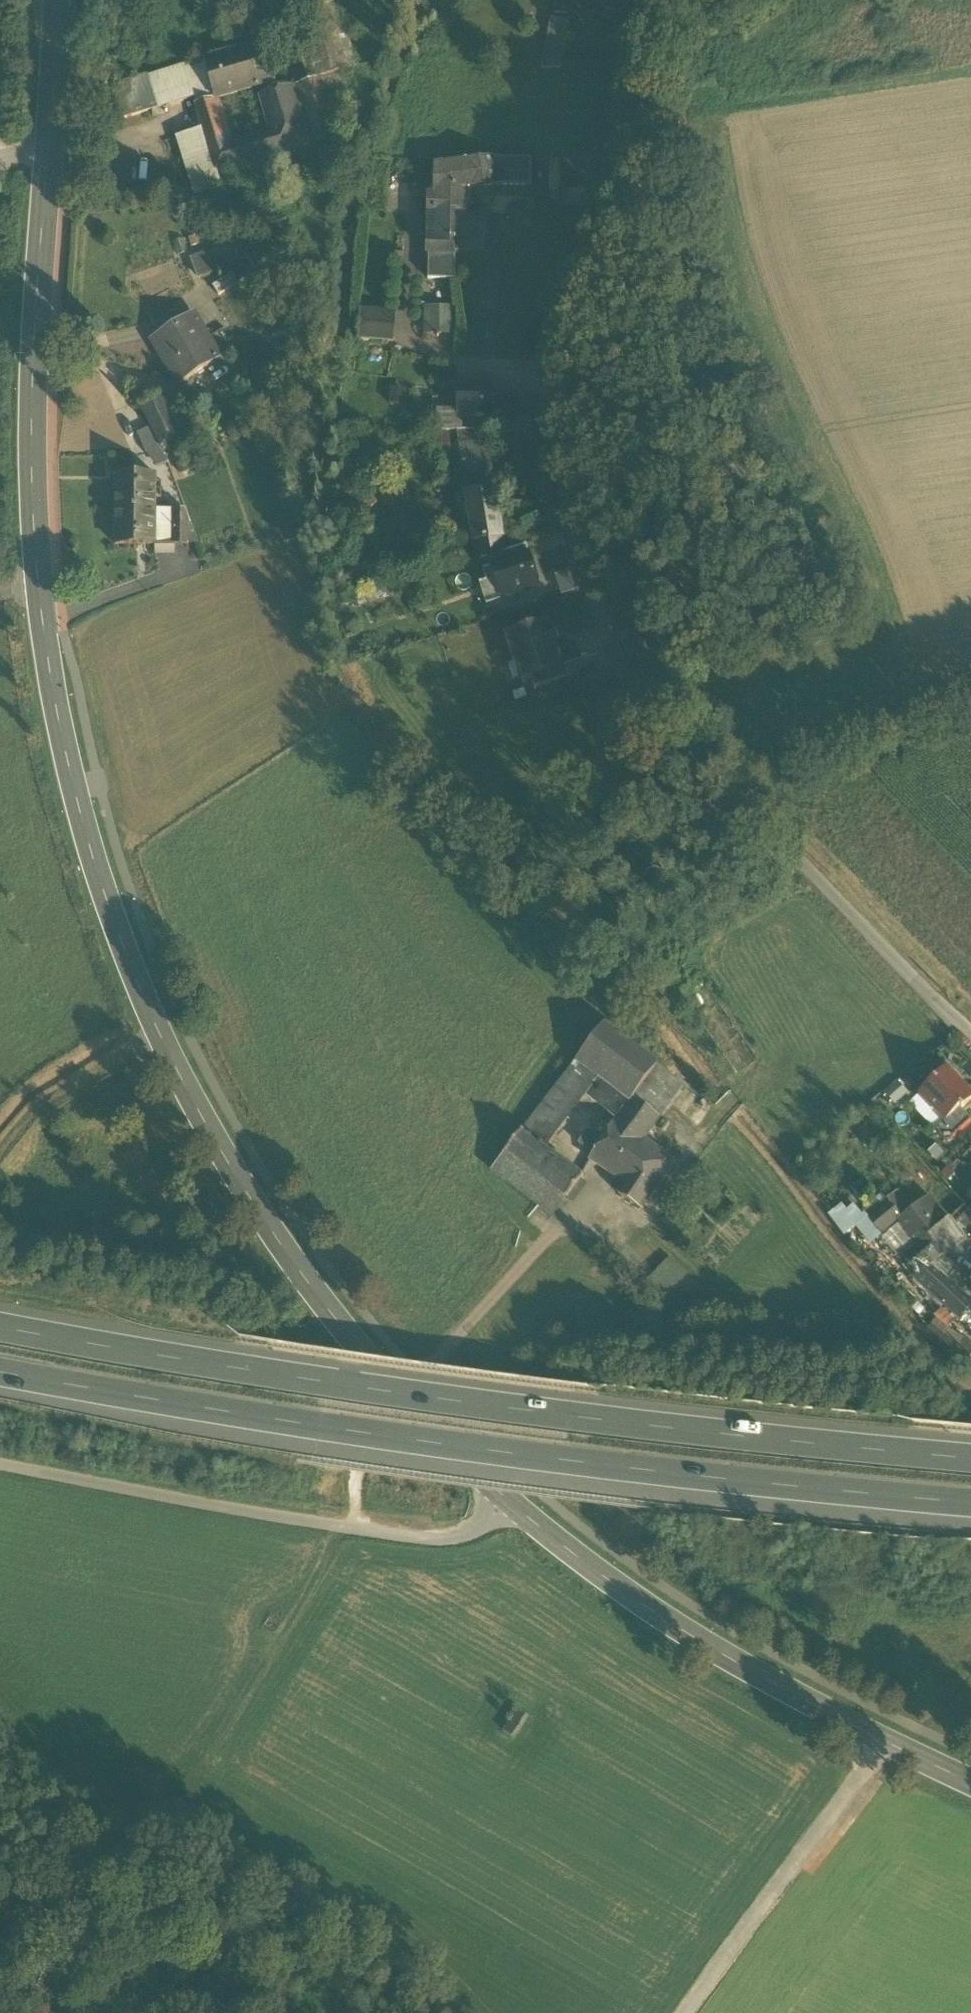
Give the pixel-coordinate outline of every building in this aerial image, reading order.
[(336,0),(284,0),(304,70),(307,81),(322,77),(341,71),(356,67),(336,0)] [(570,0),(564,0),(555,0),(554,12),(569,13),(570,0)] [(540,72),(558,75),(568,20),(550,17),(540,72)] [(231,71),(237,92),(274,81),(263,43),(214,58),(219,74),(231,71)] [(194,96),(197,104),(217,97),(237,92),(231,71),(219,74),(214,58),(186,66),(194,96)] [(186,66),(154,75),(142,79),(151,109),(163,106),(194,96),(186,66)] [(294,85),(307,81),(304,70),(279,77),(282,89),(294,85)] [(322,77),(330,104),(349,98),(341,71),(322,77)] [(307,81),(294,85),(310,142),(339,133),(330,104),(322,77),(307,81)] [(151,109),(142,79),(117,86),(115,120),(151,109)] [(264,94),(274,130),(280,151),(310,142),(294,85),(282,89),(264,94)] [(223,116),(217,97),(197,104),(202,122),(223,116)] [(231,142),(223,116),(202,122),(203,126),(216,169),(280,151),(274,130),(231,142)] [(216,169),(203,126),(179,133),(197,191),(220,184),(216,169)] [(492,157),(445,164),(449,189),(462,189),(472,189),(496,184),(492,157)] [(496,186),(532,186),(532,158),(492,157),(496,184),(496,186)] [(436,189),(449,189),(445,164),(436,165),(436,189)] [(467,195),(462,195),(436,196),(429,196),(429,213),(435,214),(435,238),(428,238),(428,254),(455,254),(457,254),(454,242),(454,234),(456,213),(467,213),(467,195)] [(467,213),(456,213),(454,234),(477,235),(478,214),(467,213)] [(192,258),(199,278),(212,272),(205,253),(192,258)] [(455,280),(455,254),(428,254),(428,279),(455,280)] [(213,285),(219,296),(239,283),(233,273),(213,285)] [(428,333),(453,334),(452,309),(428,309),(428,333)] [(358,338),(393,341),(396,313),(360,310),(358,338)] [(152,338),(161,353),(174,345),(180,353),(194,345),(196,349),(209,340),(198,323),(199,322),(198,319),(196,320),(192,313),(152,338)] [(220,358),(209,340),(196,349),(194,345),(180,353),(174,345),(161,353),(179,384),(220,358)] [(465,414),(493,414),(492,385),(457,386),(457,408),(457,414),(465,414)] [(162,446),(165,453),(184,443),(160,393),(140,404),(161,446),(162,446)] [(457,430),(465,430),(465,414),(457,414),(457,408),(440,408),(440,430),(457,430)] [(137,433),(147,454),(159,447),(150,427),(137,433)] [(457,430),(460,446),(487,441),(486,429),(465,430),(457,430)] [(491,468),(487,441),(460,446),(464,472),(491,468)] [(161,446),(159,447),(147,454),(158,466),(165,464),(168,463),(165,453),(162,446),(161,446)] [(116,474),(115,509),(155,509),(156,474),(116,474)] [(475,542),(502,538),(495,491),(468,496),(475,542)] [(115,544),(155,544),(155,509),(115,509),(115,544)] [(173,510),(155,509),(155,544),(172,543),(173,510)] [(172,543),(187,543),(187,542),(188,516),(185,510),(173,510),(172,543)] [(188,516),(187,542),(196,539),(188,516)] [(503,554),(505,553),(502,538),(475,542),(478,560),(503,554)] [(505,553),(503,554),(506,563),(529,555),(526,546),(505,553)] [(495,581),(500,595),(514,591),(515,594),(533,588),(530,578),(535,576),(529,555),(506,563),(491,567),(491,569),(495,581)] [(490,582),(495,581),(491,569),(486,570),(490,582)] [(556,579),(562,598),(582,592),(575,573),(556,579)] [(530,578),(533,588),(539,586),(535,576),(530,578)] [(500,595),(495,581),(490,582),(482,585),(487,602),(488,606),(502,602),(501,598),(500,595)] [(378,593),(379,598),(391,594),(390,589),(378,593)] [(521,662),(527,680),(531,679),(562,669),(555,645),(558,644),(554,633),(551,634),(548,624),(508,637),(516,663),(521,662)] [(522,682),(527,680),(521,662),(516,663),(522,682)] [(531,679),(535,692),(569,681),(565,668),(562,669),(531,679)] [(586,1048),(579,1057),(592,1068),(602,1075),(631,1098),(633,1099),(658,1066),(604,1024),(586,1048)] [(579,1057),(522,1131),(535,1141),(592,1068),(579,1057)] [(684,1085),(658,1066),(633,1099),(631,1098),(618,1118),(613,1114),(612,1116),(608,1121),(613,1125),(603,1140),(594,1153),(590,1159),(591,1160),(614,1176),(639,1138),(643,1141),(684,1085)] [(602,1075),(592,1068),(535,1141),(545,1149),(586,1096),(602,1075)] [(947,1122),(960,1109),(961,1111),(962,1111),(970,1102),(970,1094),(962,1085),(961,1085),(946,1069),(920,1094),(945,1121),(947,1122)] [(602,1075),(586,1096),(612,1116),(613,1114),(618,1118),(631,1098),(602,1075)] [(908,1093),(898,1082),(884,1094),(895,1105),(908,1093)] [(945,1121),(920,1094),(910,1103),(936,1130),(945,1121)] [(939,1133),(947,1141),(970,1119),(962,1111),(961,1111),(960,1109),(947,1122),(945,1121),(936,1130),(939,1133)] [(876,1135),(866,1124),(859,1130),(869,1142),(876,1135)] [(594,1153),(603,1140),(587,1129),(578,1142),(594,1153)] [(522,1131),(506,1152),(567,1198),(583,1178),(545,1149),(535,1141),(522,1131)] [(619,1194),(642,1209),(674,1162),(643,1141),(639,1138),(614,1176),(626,1184),(619,1194)] [(554,1215),(567,1198),(506,1152),(494,1169),(554,1215)] [(910,1251),(913,1249),(928,1236),(930,1234),(931,1235),(950,1219),(949,1218),(929,1197),(913,1209),(905,1200),(898,1191),(881,1205),(877,1199),(863,1211),(883,1236),(900,1222),(914,1239),(905,1244),(910,1251)] [(846,1234),(862,1253),(872,1244),(847,1213),(842,1207),(831,1214),(846,1234)] [(847,1213),(872,1244),(882,1236),(882,1237),(883,1236),(863,1211),(860,1213),(854,1207),(847,1213)] [(957,1221),(966,1230),(970,1224),(970,1208),(970,1207),(957,1221)] [(943,1256),(943,1257),(967,1238),(950,1219),(931,1235),(930,1234),(928,1236),(943,1256)] [(899,1260),(910,1251),(905,1244),(914,1239),(900,1222),(883,1236),(882,1237),(881,1238),(899,1260)] [(928,1236),(913,1249),(914,1251),(905,1259),(918,1274),(914,1278),(933,1296),(935,1295),(948,1306),(961,1317),(970,1305),(970,1303),(959,1294),(943,1279),(930,1267),(929,1267),(943,1256),(928,1236)] [(930,1267),(943,1279),(955,1266),(943,1257),(943,1256),(929,1267),(930,1267)] [(928,1326),(965,1356),(970,1348),(970,1345),(935,1316),(928,1326)]
